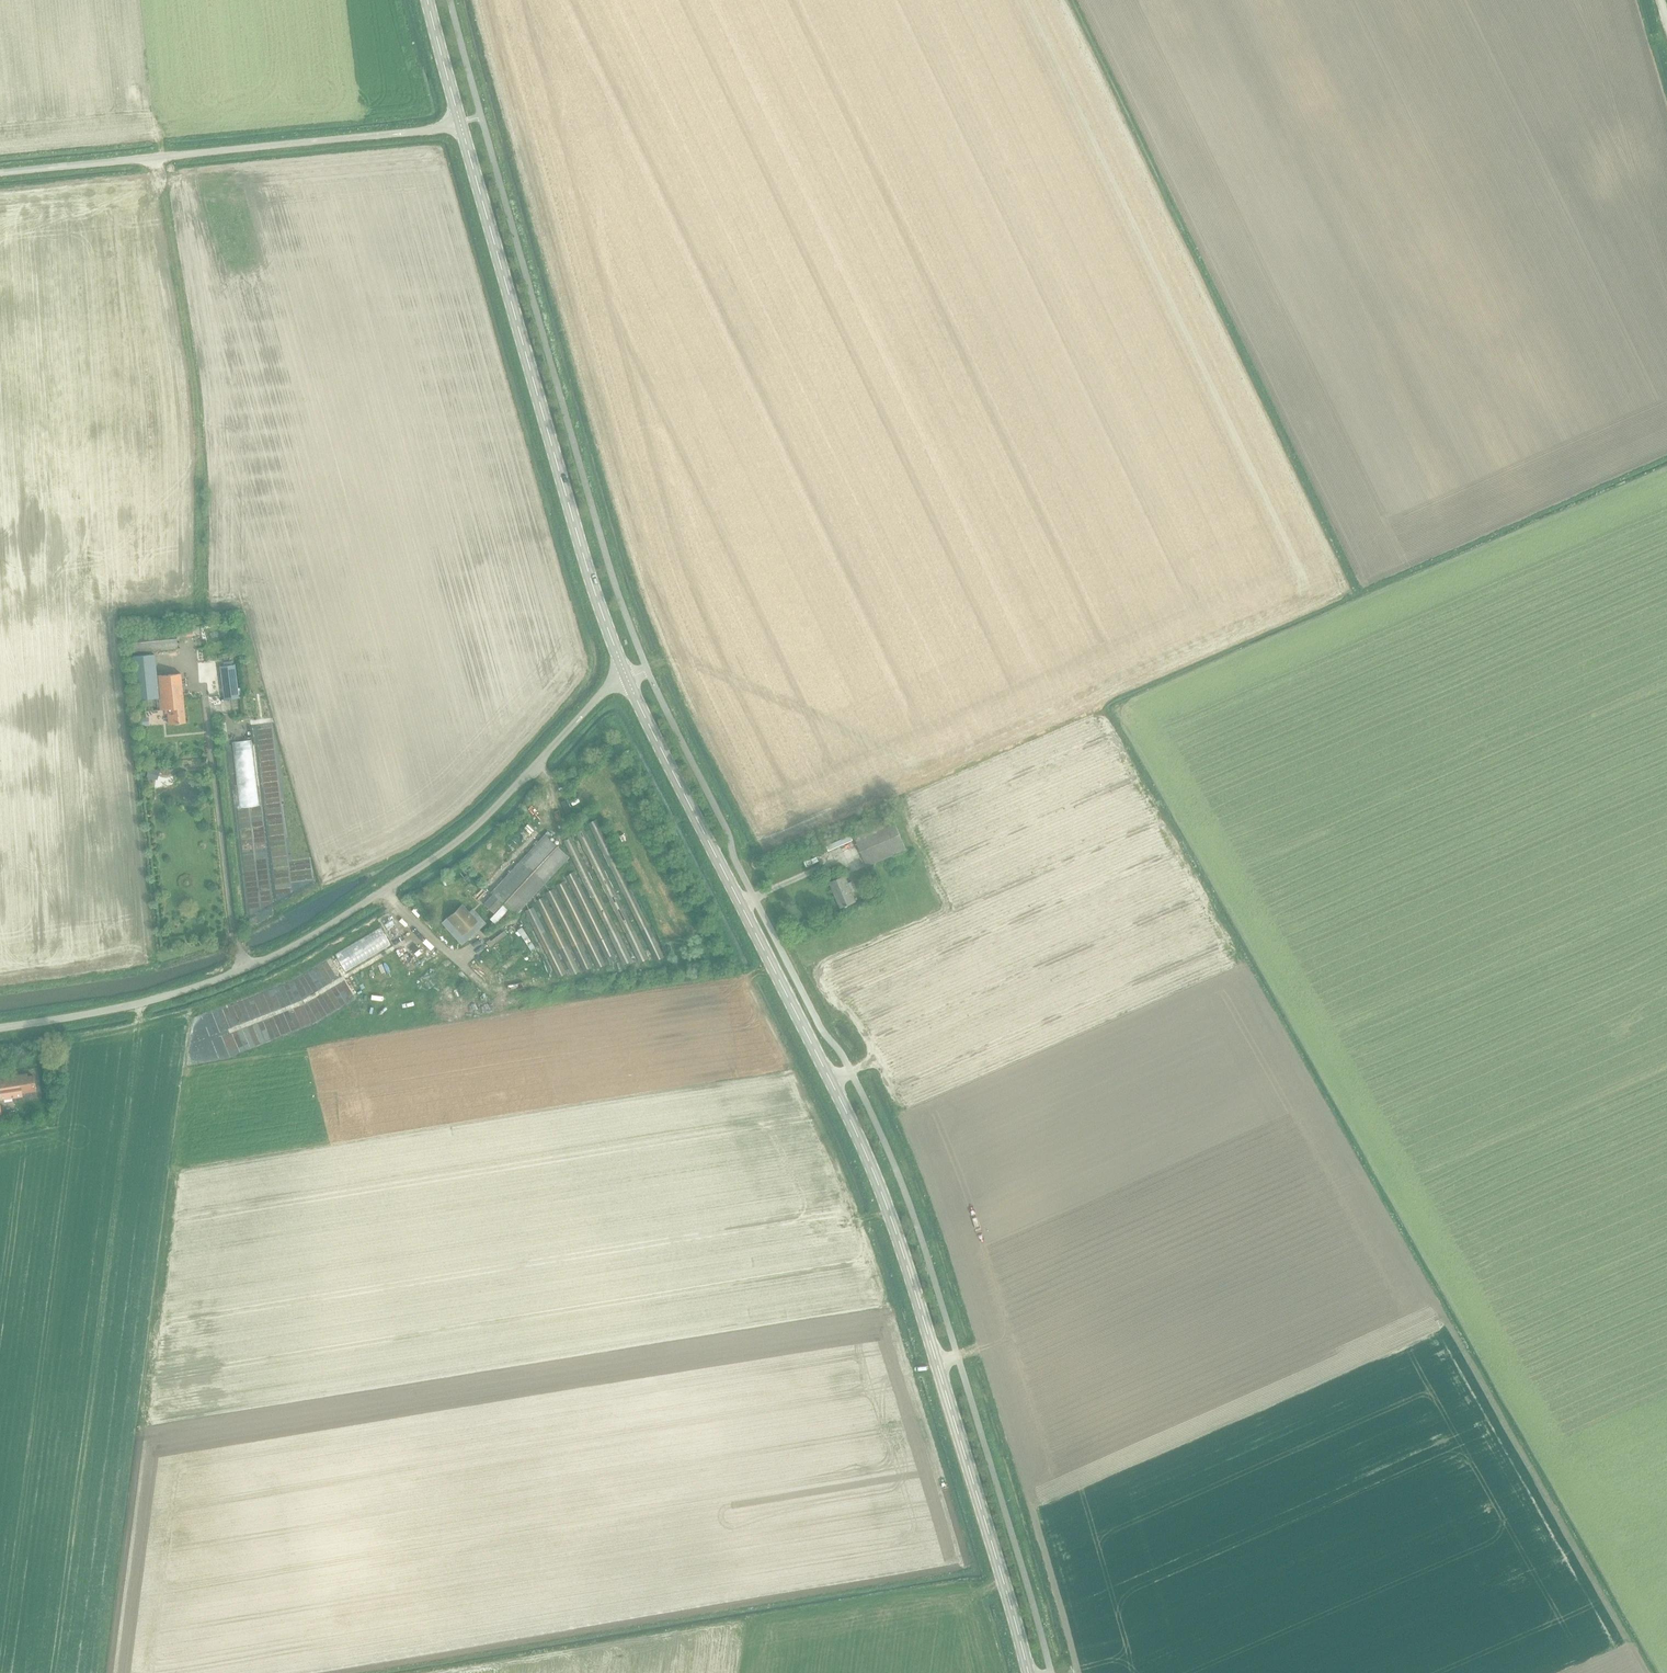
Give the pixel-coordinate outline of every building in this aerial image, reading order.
[(180,673),(157,675),(154,653),(131,655),(136,700),(159,697),(160,710),(165,709),(165,713),(167,713),(168,724),(185,722),(180,673)] [(220,666),(224,699),(238,698),(234,664),(220,666)] [(237,780),(259,779),(257,734),(235,735),(237,780)] [(530,827),(537,822),(533,817),(527,822),(530,827)] [(852,835),(865,866),(905,849),(891,818),(852,835)] [(588,823),(640,929),(648,925),(596,819),(588,823)] [(575,832),(625,933),(634,929),(584,828),(575,832)] [(502,902),(515,914),(569,856),(544,833),(490,891),(492,893),(484,902),(494,912),(502,902)] [(562,840),(609,935),(618,931),(571,836),(562,840)] [(487,881),(494,887),(523,855),(516,848),(487,881)] [(565,875),(598,941),(606,937),(573,871),(565,875)] [(828,882),(839,906),(854,900),(844,876),(828,882)] [(556,884),(585,944),(593,940),(564,880),(556,884)] [(545,892),(572,946),(580,942),(553,888),(545,892)] [(535,900),(559,949),(567,945),(543,896),(535,900)] [(449,916),(463,931),(477,919),(462,903),(449,916)] [(524,910),(545,953),(554,949),(533,905),(524,910)] [(517,929),(531,951),(536,948),(522,926),(517,929)] [(622,937),(623,942),(656,934),(655,929),(622,937)] [(436,940),(427,949),(432,955),(441,945),(436,940)] [(435,960),(443,956),(440,951),(432,955),(435,960)] [(425,964),(433,961),(431,953),(423,956),(425,964)] [(442,987),(447,979),(440,975),(436,983),(442,987)] [(26,1076),(26,1073),(10,1076),(10,1080),(0,1082),(0,1093),(12,1091),(12,1093),(35,1090),(33,1075),(26,1076)]
